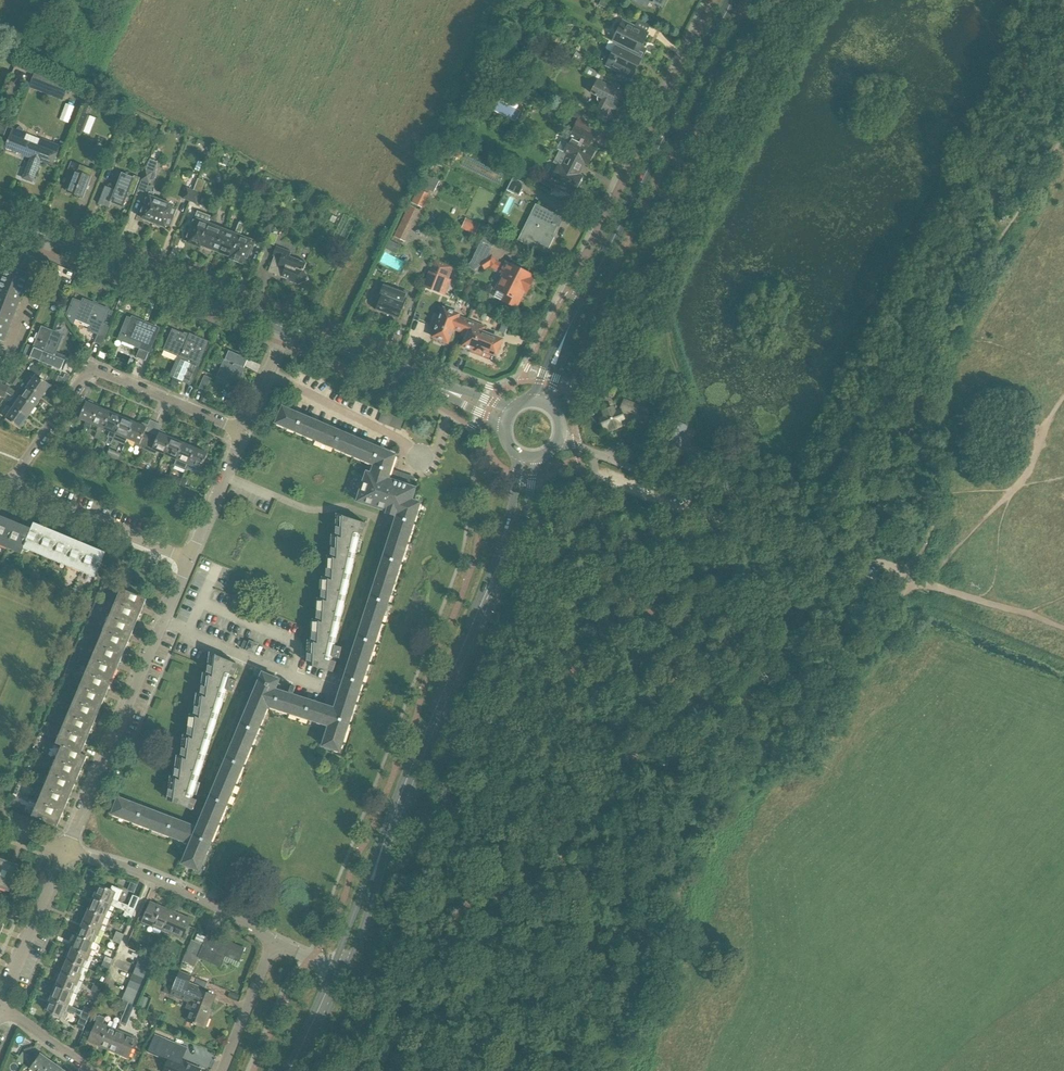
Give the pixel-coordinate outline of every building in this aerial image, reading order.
[(613,42),(604,37),(603,37),(642,57),(644,53),(640,51),(648,34),(624,21),(623,23),(620,23),(617,24),(616,26),(615,28),(616,31),(618,32),(613,42)] [(614,53),(607,65),(632,77),(642,57),(603,37),(610,41),(607,47),(607,49),(614,53)] [(48,87),(63,94),(67,86),(51,79),(34,72),(36,68),(22,62),(20,67),(34,73),(31,80),(48,87)] [(596,113),(598,114),(610,120),(614,110),(616,110),(623,95),(617,92),(621,84),(588,67),(584,74),(597,81),(590,94),(598,98),(598,99),(598,101),(599,103),(600,104),(596,113)] [(9,87),(4,99),(11,101),(16,89),(9,87)] [(525,92),(520,102),(530,107),(535,96),(525,92)] [(594,126),(580,119),(583,113),(572,108),(568,115),(578,119),(568,139),(571,140),(569,144),(561,140),(556,150),(559,151),(564,153),(585,164),(588,166),(596,149),(589,146),(595,135),(590,133),(594,126)] [(77,129),(90,134),(96,118),(83,113),(77,129)] [(41,161),(53,165),(61,145),(41,138),(38,145),(25,140),(28,133),(23,132),(24,131),(23,128),(20,127),(19,128),(18,128),(18,130),(14,128),(6,148),(31,157),(23,179),(33,182),(41,161)] [(542,183),(554,189),(556,183),(575,192),(583,176),(580,175),(585,164),(564,153),(559,151),(553,163),(558,166),(552,177),(546,174),(542,183)] [(146,193),(149,186),(151,181),(155,181),(156,179),(158,162),(150,159),(146,169),(138,190),(146,193)] [(83,198),(94,170),(73,162),(70,170),(75,172),(67,192),(83,198)] [(123,208),(128,193),(134,195),(140,178),(134,175),(133,178),(122,173),(116,190),(106,187),(99,204),(110,208),(112,204),(123,208)] [(439,182),(425,175),(420,186),(434,193),(439,182)] [(513,178),(506,190),(519,196),(525,184),(513,178)] [(189,207),(187,206),(186,211),(194,214),(202,193),(200,193),(203,187),(196,184),(193,191),(195,191),(189,207)] [(163,200),(155,197),(156,195),(154,195),(155,189),(154,189),(154,187),(149,186),(146,193),(138,214),(144,216),(143,218),(154,222),(163,200)] [(188,201),(186,206),(187,206),(189,207),(195,191),(193,191),(186,188),(182,199),(188,201)] [(422,208),(429,194),(418,189),(411,203),(422,208)] [(176,205),(163,200),(154,222),(165,226),(166,225),(169,226),(176,207),(175,206),(176,205)] [(562,217),(536,204),(521,235),(549,249),(555,238),(553,237),(562,217)] [(409,205),(394,237),(404,242),(420,210),(409,205)] [(210,219),(211,219),(211,220),(215,222),(219,214),(213,212),(210,219)] [(197,214),(195,219),(186,242),(200,247),(209,223),(210,220),(211,220),(211,219),(210,219),(197,214)] [(263,229),(271,233),(275,221),(267,218),(263,229)] [(480,224),(466,218),(461,229),(475,235),(480,224)] [(218,252),(232,257),(231,259),(241,235),(240,235),(245,222),(241,220),(240,223),(239,223),(235,233),(225,229),(224,231),(223,230),(219,240),(222,242),(218,252)] [(200,247),(201,245),(218,252),(222,242),(219,240),(223,230),(224,231),(225,229),(209,223),(200,247)] [(270,233),(266,243),(274,246),(278,236),(270,233)] [(249,238),(241,235),(231,259),(245,264),(255,240),(249,238)] [(496,242),(484,236),(481,242),(493,248),(496,242)] [(390,241),(386,250),(396,254),(400,245),(390,241)] [(475,253),(475,254),(486,259),(480,263),(484,270),(490,267),(491,268),(497,271),(501,263),(497,261),(492,254),(492,255),(489,254),(492,249),(480,243),(475,253)] [(269,271),(292,279),(291,282),(299,285),(309,280),(305,270),(307,263),(290,257),(292,252),(277,246),(273,256),(275,257),(269,271)] [(453,267),(434,259),(423,287),(445,296),(451,280),(449,279),(453,267)] [(494,290),(503,294),(500,300),(517,309),(527,288),(529,289),(534,279),(531,277),(532,275),(506,262),(500,273),(502,274),(494,290)] [(6,342),(31,276),(6,266),(0,282),(0,340),(6,342)] [(378,299),(380,300),(376,310),(399,319),(407,299),(406,298),(407,293),(384,285),(378,299)] [(82,302),(73,298),(66,315),(71,323),(75,324),(76,320),(83,323),(82,325),(90,328),(88,331),(98,335),(94,343),(102,346),(110,327),(104,324),(110,310),(83,299),(82,302)] [(432,327),(436,328),(432,337),(448,343),(453,330),(462,333),(467,320),(460,317),(461,314),(443,306),(439,316),(437,314),(432,327)] [(125,338),(142,345),(136,357),(146,361),(159,328),(133,317),(132,320),(128,319),(126,325),(129,326),(125,338)] [(462,346),(473,351),(472,353),(482,357),(484,351),(496,356),(503,340),(483,332),(486,327),(467,320),(462,333),(461,336),(465,338),(462,346)] [(28,345),(24,355),(41,361),(53,332),(43,328),(34,347),(28,345)] [(165,350),(179,356),(171,376),(191,385),(200,363),(199,363),(208,342),(191,335),(190,336),(185,334),(185,335),(173,330),(165,350)] [(63,336),(53,332),(41,361),(57,368),(61,359),(54,356),(63,336)] [(218,378),(237,386),(248,360),(229,352),(218,378)] [(29,370),(35,374),(27,385),(43,396),(50,385),(39,377),(43,372),(33,365),(29,370)] [(204,376),(199,388),(206,391),(211,378),(204,376)] [(15,377),(11,383),(16,386),(20,380),(15,377)] [(3,384),(0,390),(0,396),(4,398),(6,393),(9,388),(9,387),(3,384)] [(21,395),(19,394),(18,395),(20,396),(35,407),(43,396),(27,385),(21,395)] [(9,388),(6,393),(12,397),(14,394),(15,393),(9,388)] [(35,407),(20,396),(12,407),(27,417),(35,407)] [(625,400),(622,408),(636,414),(648,419),(651,410),(646,408),(647,406),(636,402),(635,405),(625,400)] [(88,403),(86,402),(79,419),(86,422),(83,431),(88,433),(92,424),(99,407),(93,405),(94,403),(89,401),(88,403)] [(5,417),(20,428),(27,417),(12,407),(5,417)] [(97,431),(97,432),(95,438),(99,440),(104,429),(111,412),(99,407),(92,424),(99,427),(97,431)] [(190,845),(182,864),(200,871),(268,706),(329,726),(322,746),(340,752),(421,503),(412,500),(416,488),(412,486),(415,477),(393,470),(390,480),(389,479),(397,455),(283,407),(276,424),(374,465),(371,473),(367,472),(357,502),(387,511),(387,513),(397,516),(335,708),(294,695),(296,687),(291,686),(291,687),(279,682),(280,680),(262,672),(197,829),(119,796),(112,813),(190,845)] [(616,411),(615,408),(604,412),(611,429),(620,426),(618,421),(623,419),(619,410),(616,411)] [(107,438),(109,438),(106,443),(111,445),(116,434),(123,417),(111,412),(104,429),(110,432),(107,438)] [(383,412),(379,422),(390,426),(394,416),(383,412)] [(394,416),(390,426),(401,431),(405,421),(394,416)] [(116,434),(122,437),(117,448),(123,450),(128,439),(128,440),(135,423),(123,417),(116,434)] [(662,445),(677,451),(687,426),(672,420),(662,445)] [(128,440),(136,443),(135,446),(145,450),(152,434),(146,431),(147,428),(135,423),(128,440)] [(155,454),(156,451),(165,455),(172,438),(160,433),(158,436),(152,434),(145,450),(155,454)] [(165,455),(163,459),(168,461),(170,457),(177,459),(177,460),(184,443),(172,438),(165,455)] [(177,460),(177,459),(174,466),(186,471),(187,469),(196,448),(184,443),(177,460)] [(196,448),(187,469),(200,474),(208,454),(206,453),(196,448)] [(312,663),(325,666),(326,664),(331,665),(333,657),(340,659),(342,647),(332,645),(334,639),(332,638),(339,617),(337,617),(343,596),(341,596),(348,575),(346,575),(353,554),(351,553),(357,534),(363,536),(367,524),(342,516),(341,528),(338,527),(337,527),(336,549),(333,548),(332,570),(328,569),(327,591),(323,590),(322,612),(319,611),(318,611),(317,633),(314,632),(312,663)] [(0,526),(0,545),(7,548),(18,523),(4,517),(0,526)] [(18,523),(7,548),(22,554),(24,548),(32,529),(18,523)] [(49,529),(35,523),(32,529),(24,548),(38,554),(49,529)] [(63,535),(49,529),(38,554),(53,560),(63,535)] [(77,541),(63,535),(53,560),(67,566),(77,541)] [(91,547),(77,541),(67,566),(81,572),(91,547)] [(105,553),(91,547),(81,572),(95,578),(105,553)] [(122,589),(115,606),(140,616),(147,599),(122,589)] [(140,616),(115,606),(109,619),(135,630),(140,616)] [(103,633),(129,643),(135,630),(109,619),(103,633)] [(129,643),(103,633),(98,647),(123,657),(129,643)] [(244,640),(241,648),(247,650),(255,654),(258,645),(251,641),(250,643),(244,640)] [(92,661),(117,671),(123,657),(98,647),(92,661)] [(171,789),(170,800),(193,810),(197,800),(189,796),(197,776),(195,775),(203,756),(202,755),(210,735),(208,734),(217,714),(215,714),(223,694),(221,693),(223,688),(234,692),(237,681),(231,679),(232,676),(234,677),(239,665),(215,655),(215,659),(214,666),(210,665),(207,687),(204,686),(201,708),(197,706),(194,728),(191,727),(188,749),(184,748),(181,770),(178,768),(175,790),(171,789)] [(117,671),(92,661),(86,675),(111,685),(117,671)] [(80,688),(106,698),(111,685),(86,675),(80,688)] [(297,689),(307,692),(309,686),(299,683),(297,689)] [(106,698),(80,688),(74,702),(100,712),(106,698)] [(100,712),(74,702),(68,716),(94,726),(100,712)] [(63,730),(88,740),(94,726),(68,716),(63,730)] [(88,740),(63,730),(57,744),(63,746),(82,754),(88,740)] [(83,770),(88,756),(82,754),(63,746),(57,760),(83,770)] [(51,773),(77,784),(83,770),(57,760),(51,773)] [(71,797),(77,784),(51,773),(45,787),(71,797)] [(39,801),(65,811),(71,797),(45,787),(39,801)] [(59,827),(65,811),(39,801),(33,816),(59,827)] [(17,867),(3,861),(0,869),(0,889),(7,892),(17,867)] [(99,885),(93,898),(111,905),(119,909),(122,903),(118,901),(122,891),(113,887),(112,890),(99,885)] [(122,903),(119,909),(125,911),(133,915),(140,898),(133,895),(129,906),(122,903)] [(93,898),(88,910),(104,917),(106,918),(108,911),(111,905),(93,898)] [(152,902),(143,922),(163,931),(171,911),(152,902)] [(88,910),(83,923),(101,930),(103,924),(101,923),(104,917),(88,910)] [(183,939),(191,919),(171,911),(163,931),(183,939)] [(79,927),(76,933),(78,934),(77,935),(93,942),(96,935),(98,936),(101,930),(83,923),(81,928),(79,927)] [(115,936),(123,939),(125,935),(117,931),(115,936)] [(245,948),(208,933),(198,958),(221,967),(226,957),(239,962),(245,948)] [(75,942),(72,948),(90,955),(93,949),(90,948),(93,942),(77,935),(77,936),(75,935),(73,941),(75,942)] [(123,939),(115,936),(113,941),(121,944),(123,939)] [(147,947),(144,954),(144,956),(149,958),(153,949),(147,947)] [(72,948),(67,960),(83,967),(85,960),(88,961),(90,955),(72,948)] [(154,960),(157,952),(153,949),(149,958),(154,960)] [(144,956),(143,955),(140,962),(152,967),(155,960),(154,960),(149,958),(144,956)] [(67,960),(62,973),(79,981),(82,975),(80,974),(83,967),(67,960)] [(112,964),(104,961),(102,966),(110,969),(112,964)] [(152,967),(140,962),(137,968),(149,973),(152,967)] [(149,973),(137,968),(134,975),(146,980),(149,973)] [(189,1010),(190,1010),(186,1020),(206,1028),(210,1017),(208,1016),(216,996),(200,989),(201,987),(190,982),(192,976),(180,971),(174,987),(167,985),(164,992),(171,995),(170,995),(191,1004),(189,1010)] [(62,973),(56,986),(72,992),(75,985),(77,986),(79,981),(62,973)] [(146,980),(134,975),(132,982),(143,986),(146,980)] [(93,986),(101,990),(103,985),(95,981),(93,986)] [(132,982),(129,988),(141,993),(143,986),(132,982)] [(53,993),(51,998),(69,1005),(71,1001),(69,1000),(72,993),(72,992),(56,986),(53,993)] [(129,988),(127,993),(126,994),(138,999),(141,993),(129,988)] [(129,1003),(135,1005),(138,999),(126,994),(123,1001),(124,1001),(129,1003)] [(51,998),(46,1011),(65,1019),(68,1012),(74,1014),(75,1013),(82,1016),(84,1011),(69,1005),(51,998)] [(121,1009),(125,1011),(129,1003),(124,1001),(121,1009)] [(125,1011),(131,1014),(135,1005),(129,1003),(125,1011)] [(77,1028),(84,1031),(85,1027),(91,1014),(84,1011),(82,1016),(77,1028)] [(100,1015),(89,1042),(109,1050),(117,1030),(115,1029),(117,1024),(110,1021),(108,1026),(103,1024),(106,1018),(100,1015)] [(117,1030),(109,1050),(129,1059),(137,1039),(117,1030)] [(168,1060),(164,1070),(201,1070),(202,1069),(178,1059),(183,1046),(155,1035),(148,1052),(168,1060)] [(34,1070),(47,1070),(53,1063),(41,1055),(31,1069),(34,1070)] [(53,1063),(47,1070),(63,1070),(53,1063)]
